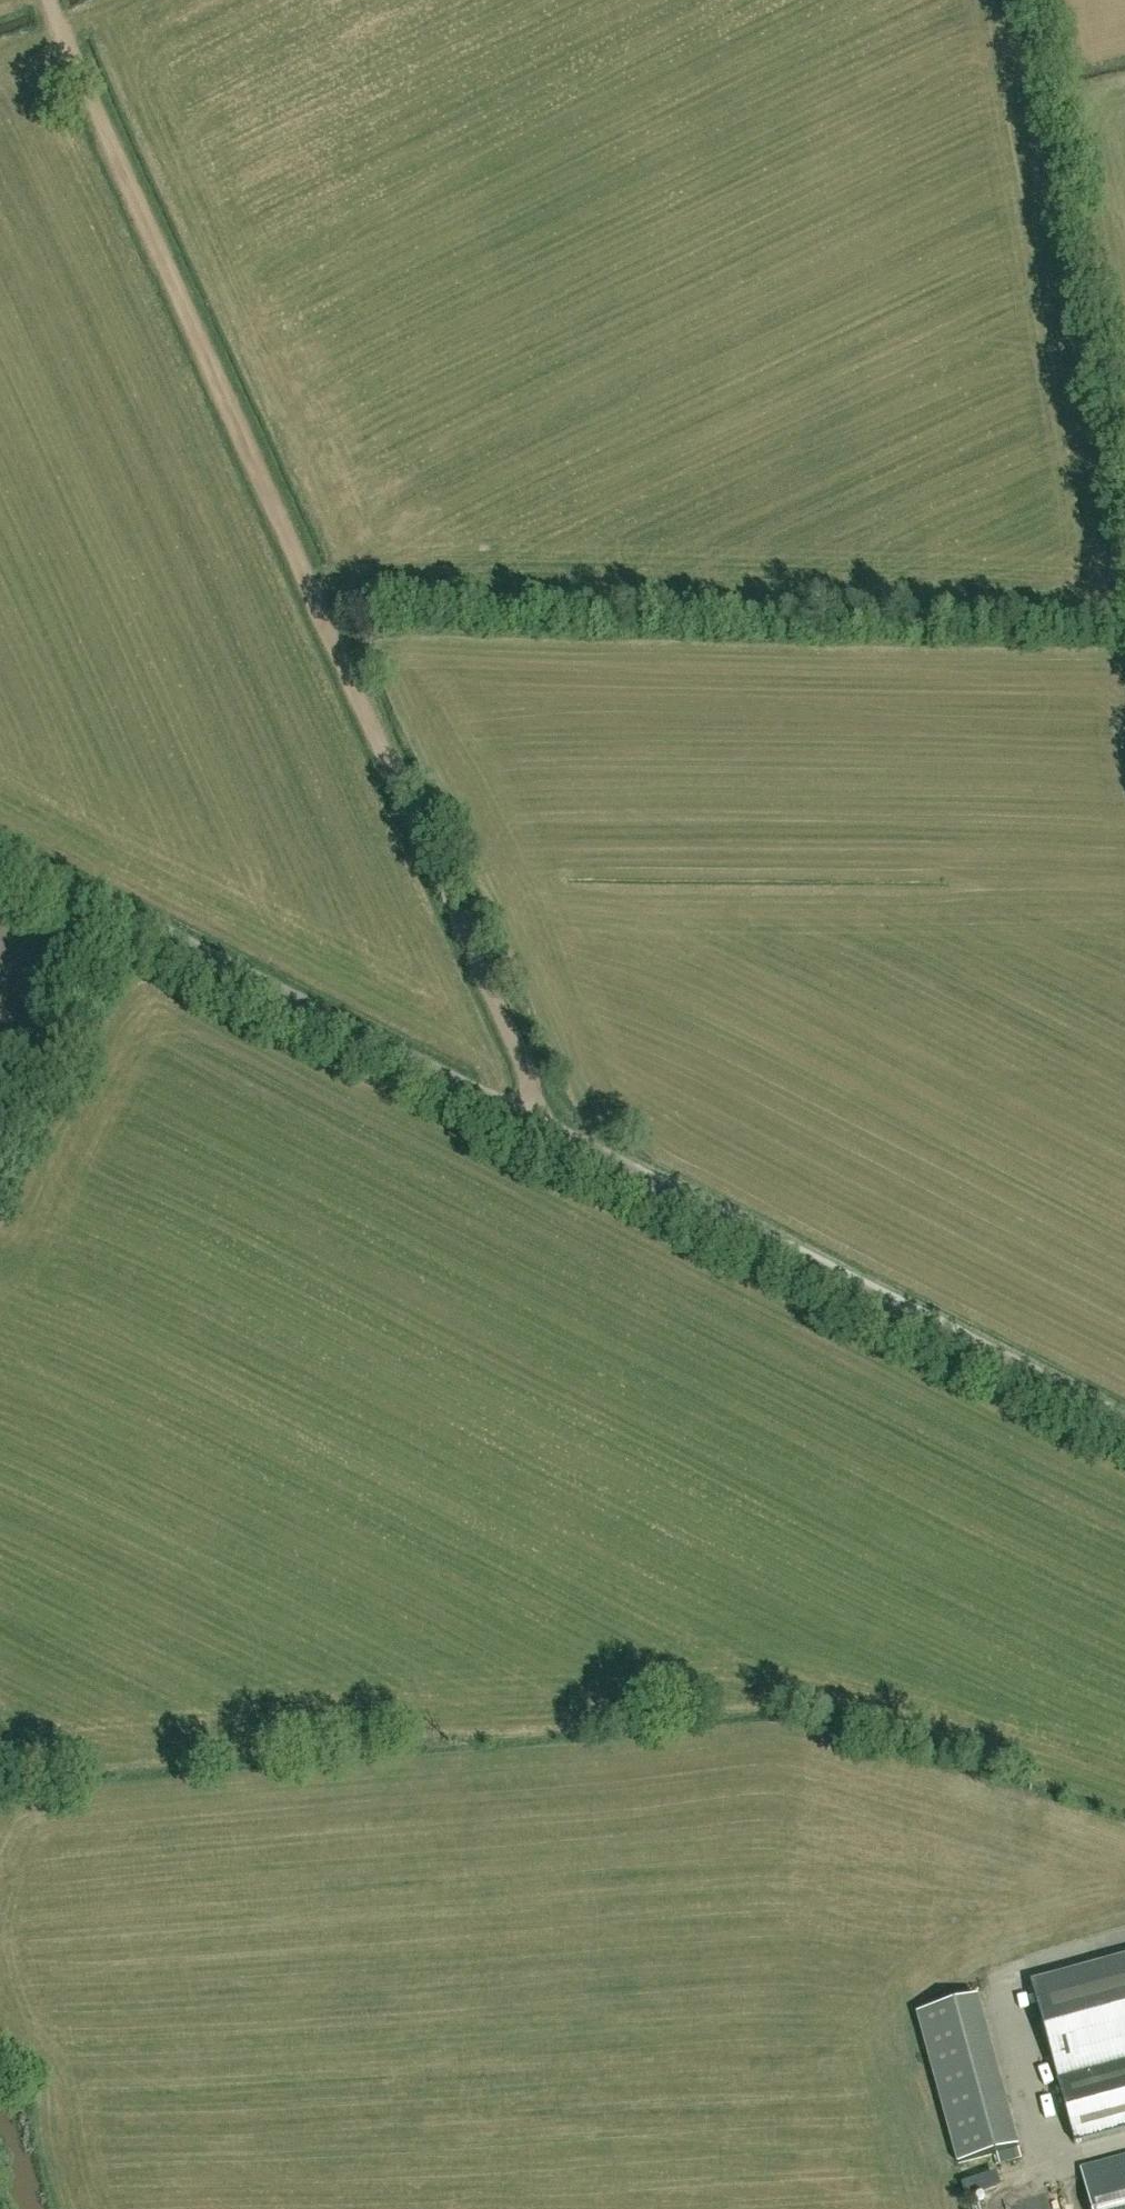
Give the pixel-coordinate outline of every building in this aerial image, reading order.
[(1124,2131),(1124,1959),(1031,1985),(1076,2145),(1124,2131)] [(920,2016),(960,2166),(1021,2150),(981,2000),(920,2016)] [(1081,2170),(1092,2208),(1124,2208),(1124,2158),(1081,2170)] [(1015,2204),(1016,2208),(1053,2208),(1050,2196),(1015,2204)]
